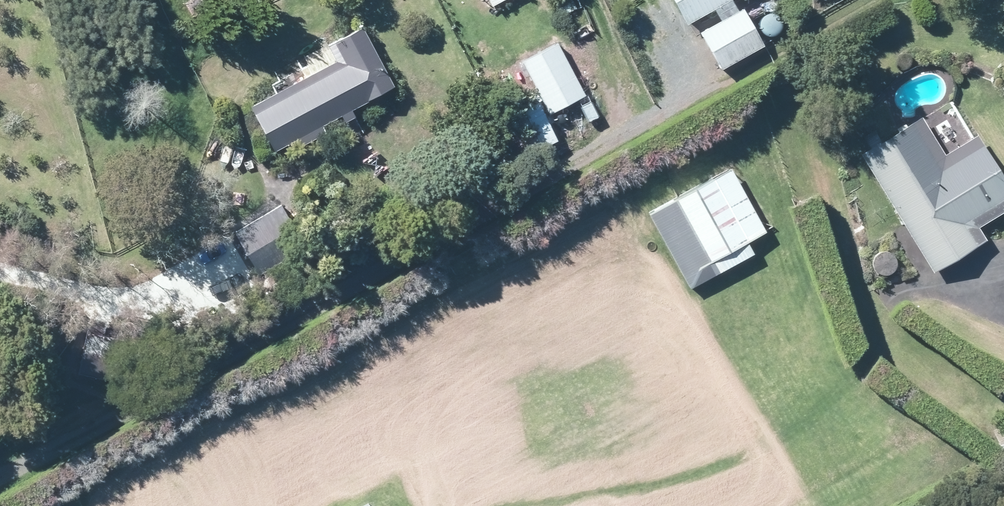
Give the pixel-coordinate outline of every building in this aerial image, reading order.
[(488,16),(523,0),(480,0),(488,16)] [(688,29),(742,0),(672,0),(688,29)] [(744,15),(704,42),(726,74),(766,47),(744,15)] [(278,160),(396,101),(361,29),(332,43),(345,69),(255,114),(278,160)] [(589,104),(563,48),(528,65),(554,120),(589,104)] [(561,146),(535,103),(505,120),(532,163),(561,146)] [(982,234),(1003,220),(1003,183),(977,141),(939,165),(915,128),(859,164),(935,281),(990,246),(982,234)] [(757,256),(751,246),(768,236),(730,172),(705,186),(707,189),(676,207),(718,278),(757,256)] [(285,208),(235,238),(260,279),(310,249),(285,208)]
